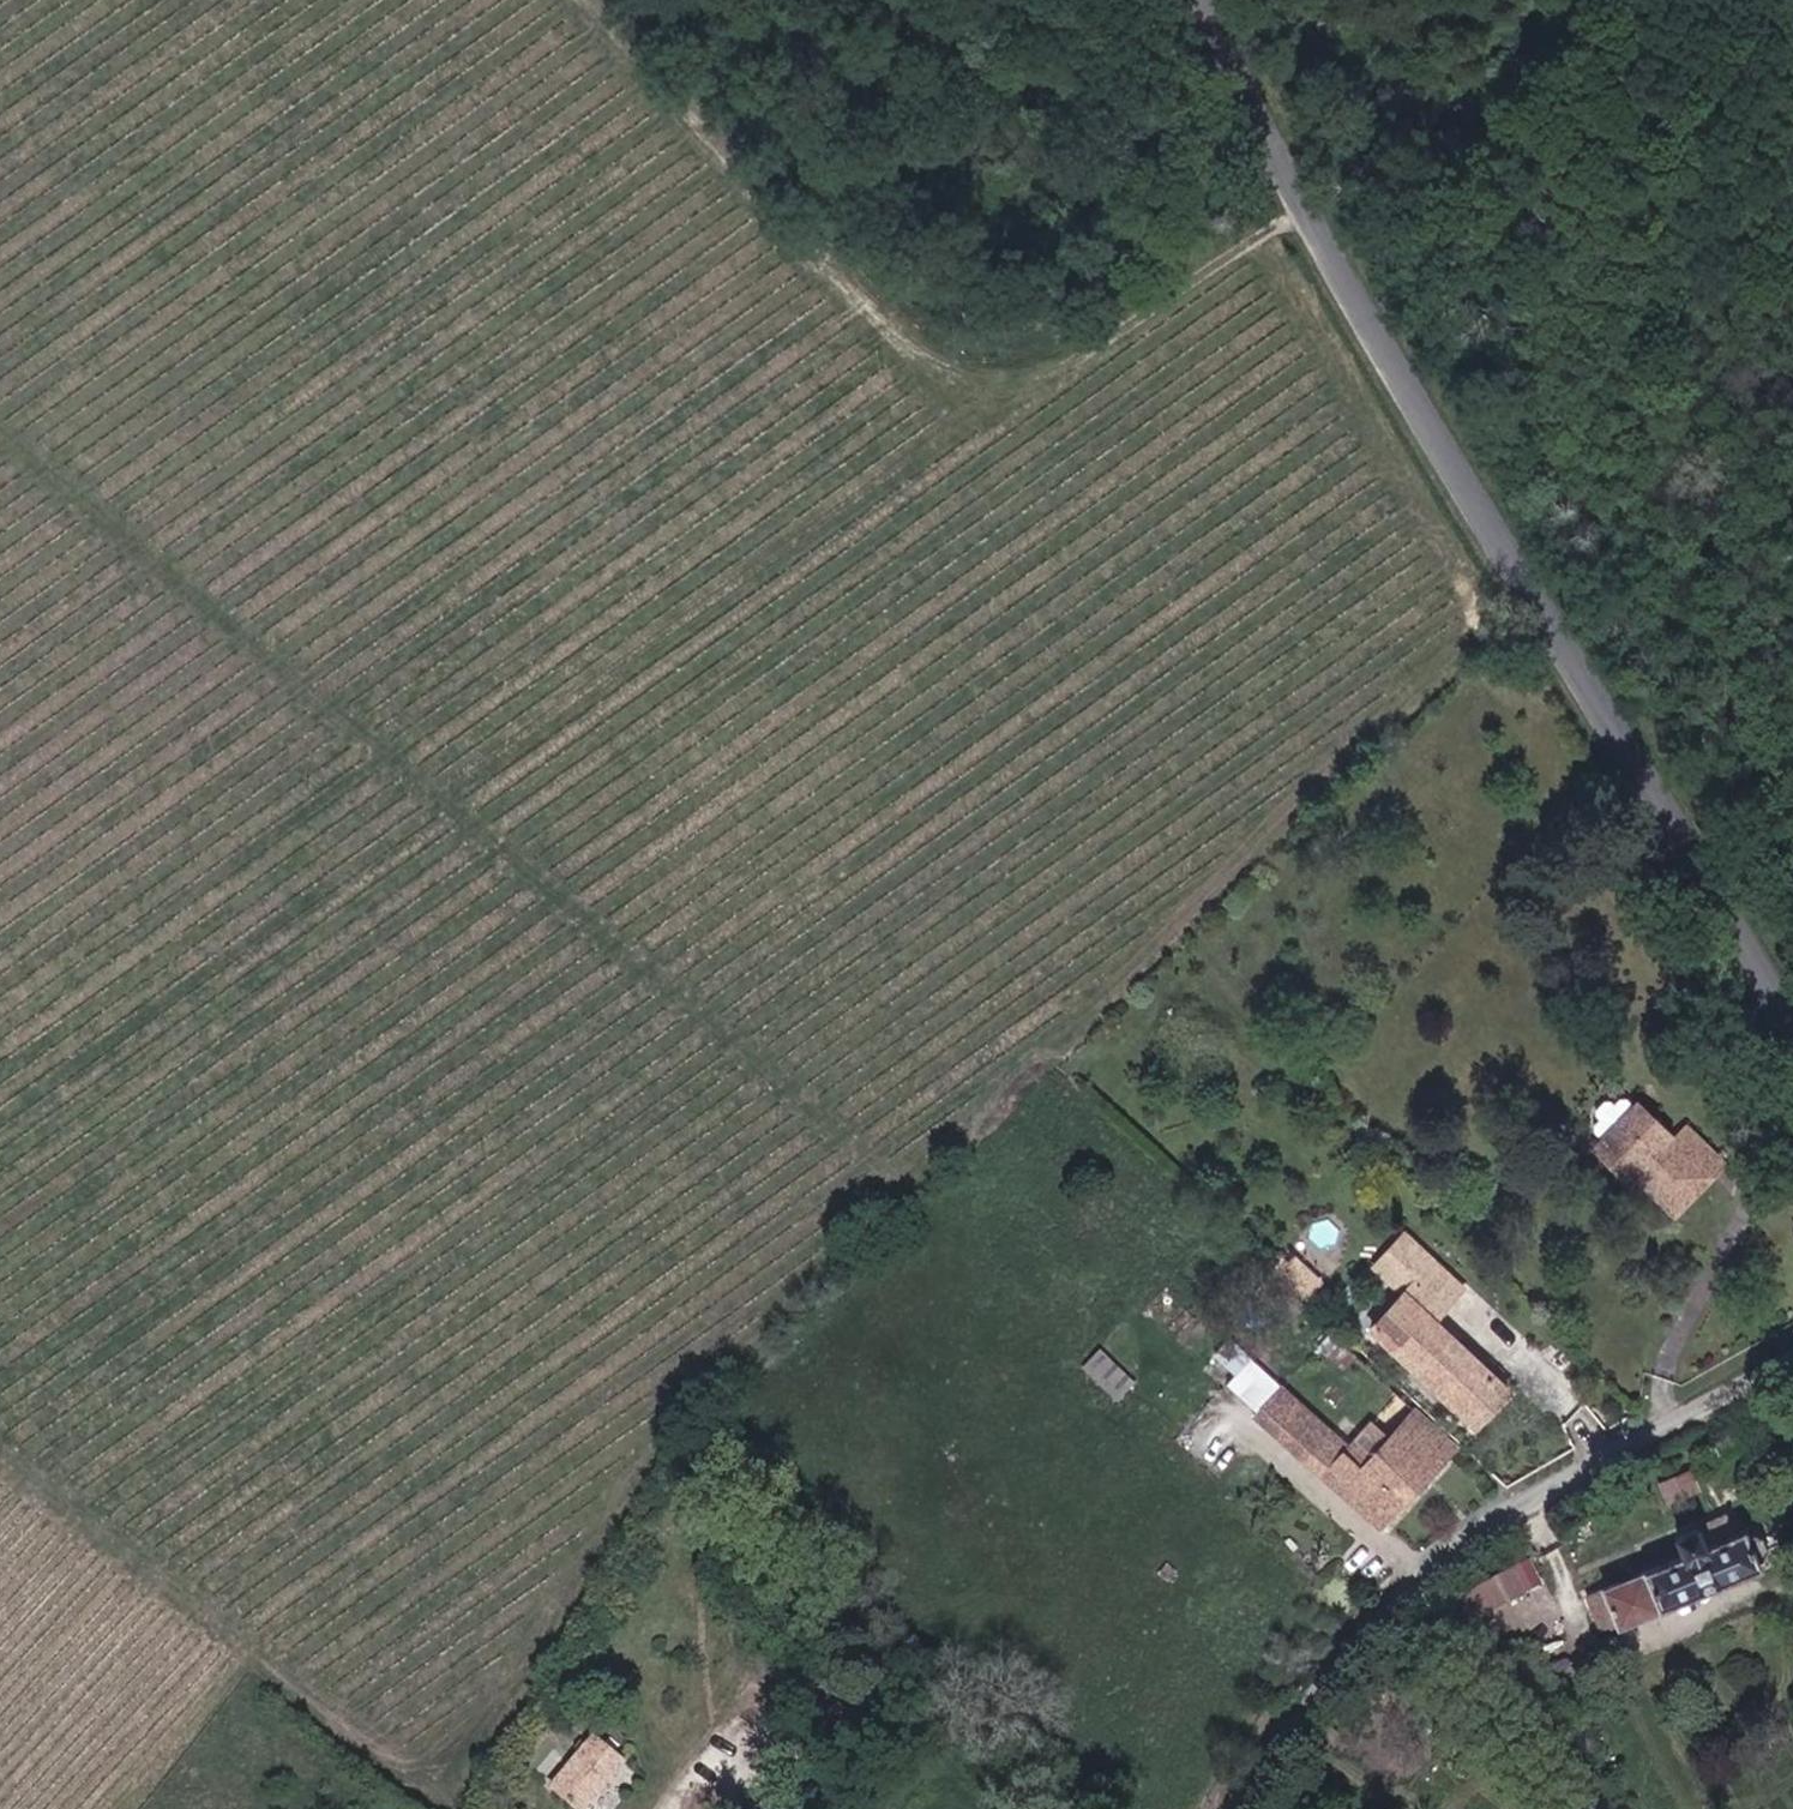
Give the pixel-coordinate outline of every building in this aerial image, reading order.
[(1614,1136),(1611,1139),(1598,1150),(1641,1191),(1651,1180),(1681,1210),(1719,1171),(1732,1158),(1697,1126),(1683,1138),(1649,1102),(1646,1105),(1637,1096),(1614,1098),(1605,1127),(1614,1136)] [(1411,1234),(1380,1265),(1403,1287),(1432,1316),(1442,1326),(1453,1336),(1484,1305),(1411,1234)] [(1403,1287),(1368,1325),(1474,1422),(1508,1384),(1453,1336),(1442,1326),(1432,1316),(1403,1287)] [(1223,1376),(1245,1400),(1253,1407),(1281,1377),(1249,1347),(1223,1376)] [(1100,1349),(1084,1367),(1118,1397),(1134,1379),(1100,1349)] [(1346,1449),(1351,1443),(1281,1377),(1253,1407),(1318,1468),(1380,1526),(1456,1447),(1412,1404),(1358,1461),(1346,1449)] [(1698,1485),(1690,1466),(1661,1479),(1670,1497),(1698,1485)] [(1613,1499),(1596,1505),(1609,1536),(1626,1529),(1613,1499)] [(1700,1523),(1708,1544),(1733,1533),(1724,1512),(1700,1523)] [(1708,1544),(1684,1554),(1701,1595),(1761,1570),(1759,1563),(1771,1552),(1766,1537),(1760,1536),(1748,1538),(1743,1529),(1733,1533),(1708,1544)] [(1609,1633),(1701,1595),(1684,1554),(1681,1556),(1633,1576),(1629,1571),(1622,1574),(1625,1582),(1591,1595),(1609,1633)] [(1537,1560),(1518,1569),(1528,1591),(1547,1585),(1537,1560)] [(579,1808),(582,1808),(626,1756),(596,1732),(552,1786),(579,1808)]
